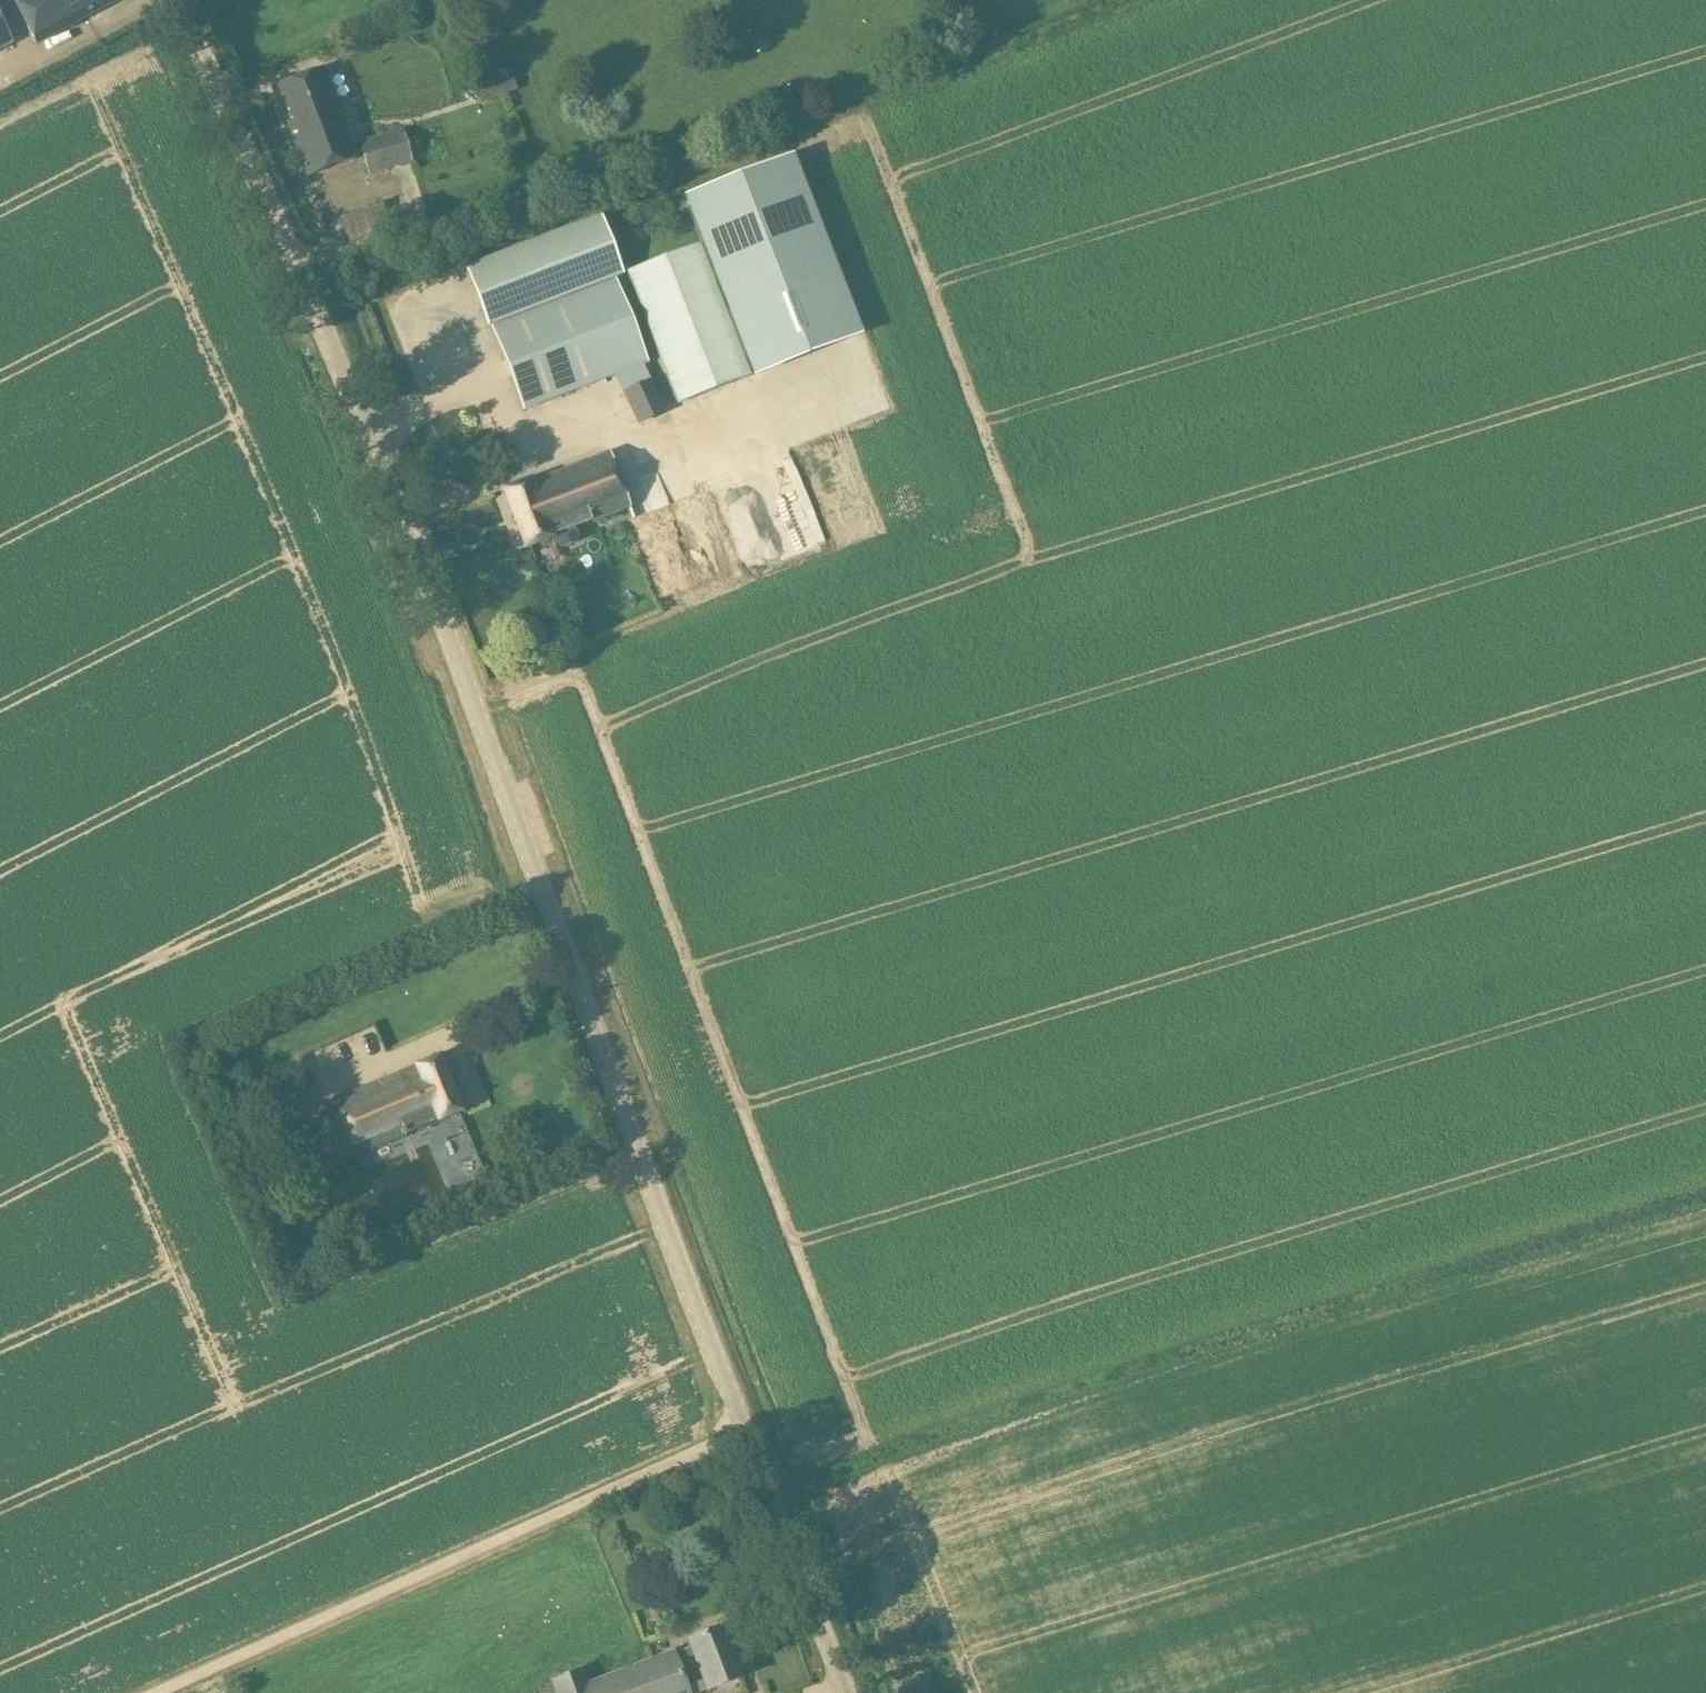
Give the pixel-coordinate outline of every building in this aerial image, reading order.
[(37,44),(119,0),(13,0),(37,44)] [(13,44),(0,18),(0,51),(13,44)] [(274,87),(307,176),(357,157),(323,68),(274,87)] [(359,143),(368,176),(412,163),(403,131),(359,143)] [(685,203),(729,316),(832,276),(789,163),(685,203)] [(384,202),(342,216),(350,242),(392,228),(384,202)] [(470,272),(523,411),(648,364),(616,279),(623,276),(602,222),(470,272)] [(679,406),(751,378),(700,245),(628,273),(679,406)] [(650,379),(622,392),(637,425),(665,412),(650,379)] [(578,537),(574,526),(628,507),(608,456),(533,484),(532,480),(503,490),(526,548),(550,538),(554,546),(561,549),(574,544),(578,537)] [(705,493),(631,521),(660,599),(734,571),(705,493)] [(438,1119),(439,1120),(461,1111),(439,1057),(415,1066),(416,1068),(399,1075),(400,1075),(335,1101),(356,1154),(406,1134),(405,1133),(438,1119)] [(707,1689),(707,1690),(742,1677),(723,1627),(689,1640),(692,1648),(674,1654),(673,1653),(585,1685),(581,1671),(553,1681),(557,1692),(696,1692),(707,1689)]
